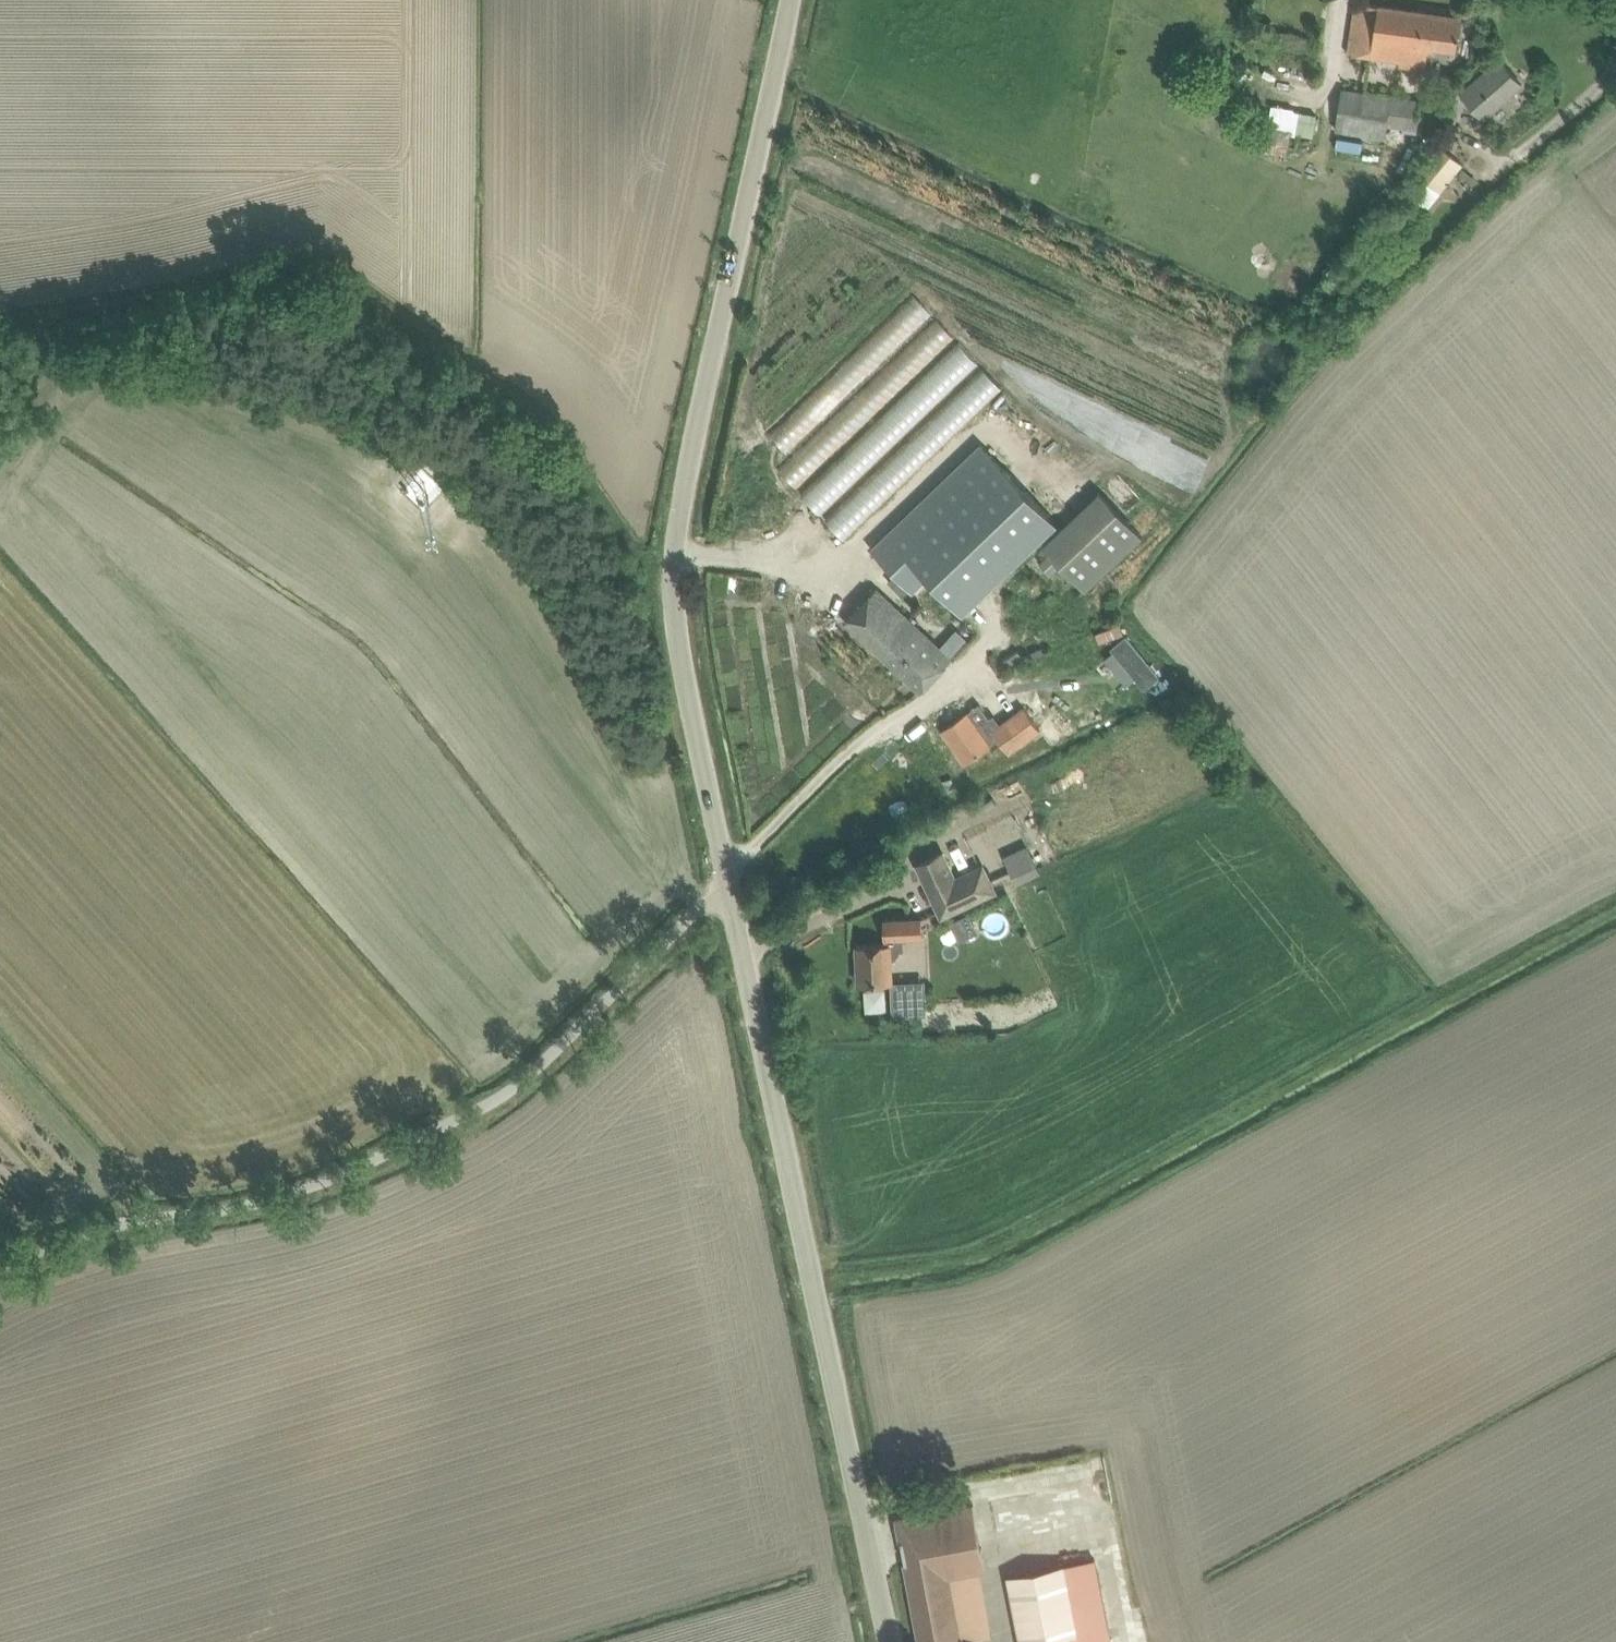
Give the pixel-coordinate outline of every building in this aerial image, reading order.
[(1412,66),(1427,68),(1429,47),(1457,50),(1462,16),(1357,1),(1350,53),(1412,62),(1412,66)] [(1299,74),(1312,76),(1320,39),(1270,31),(1265,59),(1301,65),(1299,74)] [(1462,93),(1484,118),(1522,83),(1500,59),(1462,93)] [(1345,89),(1339,130),(1386,137),(1388,124),(1390,124),(1402,126),(1416,128),(1420,128),(1423,100),(1345,89)] [(1264,150),(1288,155),(1289,150),(1296,151),(1305,109),(1274,103),(1264,150)] [(1372,225),(1397,246),(1463,163),(1438,142),(1372,225)] [(906,431),(929,455),(1002,386),(980,364),(956,339),(914,294),(833,371),(841,380),(833,388),(846,402),(840,408),(860,430),(846,443),(855,453),(853,455),(859,462),(870,452),(876,459),(906,431)] [(971,451),(861,557),(863,559),(902,599),(918,584),(953,620),(969,605),(955,591),(974,572),(987,587),(1047,529),(1023,504),(1013,494),(973,453),(971,451)] [(1143,536),(1100,490),(1088,501),(1132,547),(1143,536)] [(1052,553),(1041,563),(1050,573),(1061,563),(1052,553)] [(845,622),(921,692),(953,657),(877,588),(845,622)] [(943,730),(966,762),(999,739),(991,728),(995,724),(980,704),(943,730)] [(995,724),(991,728),(999,739),(1009,752),(1041,729),(1023,705),(995,724)] [(1055,742),(1075,726),(1062,709),(1041,724),(1055,742)] [(1003,854),(1016,883),(1041,871),(1027,843),(1003,854)] [(997,891),(983,861),(956,874),(943,848),(914,862),(940,918),(997,891)] [(891,949),(905,948),(904,938),(923,937),(921,918),(884,920),(885,937),(886,937),(886,943),(857,945),(859,984),(893,982),(891,949)] [(862,987),(861,1010),(883,1011),(884,988),(862,987)] [(926,998),(894,999),(895,1016),(927,1014),(926,998)] [(949,1575),(986,1568),(974,1504),(897,1519),(901,1540),(904,1539),(908,1561),(905,1561),(920,1641),(961,1641),(949,1575)] [(1021,1641),(1112,1641),(1095,1558),(1064,1564),(1008,1575),(1021,1641)]
